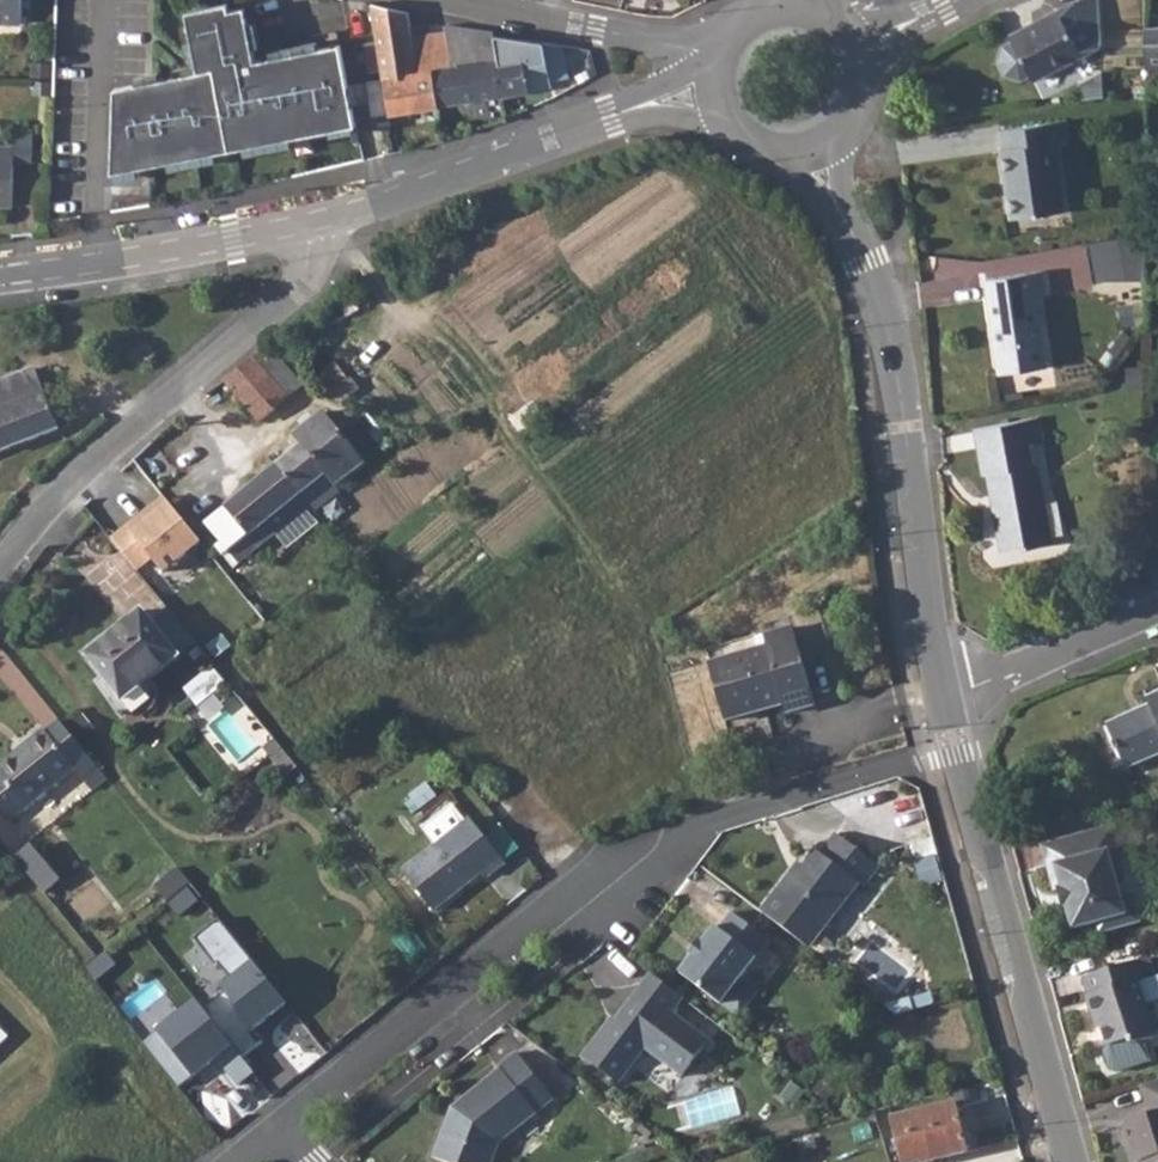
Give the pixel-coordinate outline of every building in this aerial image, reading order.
[(22,22),(22,0),(0,0),(0,22),(22,22)] [(1034,80),(1082,56),(1098,47),(1097,1),(1084,7),(1080,0),(1058,11),(1010,36),(1013,42),(1003,47),(998,63),(1004,75),(1020,80),(1031,75),(1034,80)] [(112,89),(109,171),(356,125),(338,41),(253,60),(241,6),(226,10),(224,2),(182,12),(193,69),(112,89)] [(408,13),(373,5),(379,44),(383,69),(390,113),(439,106),(433,68),(417,70),(411,36),(408,13)] [(451,65),(433,68),(439,106),(501,95),(493,37),(491,32),(445,26),(445,30),(451,65)] [(1157,82),(1157,28),(1144,29),(1145,83),(1157,82)] [(445,30),(427,33),(433,68),(451,65),(445,30)] [(427,33),(411,36),(417,70),(433,68),(427,33)] [(562,46),(493,37),(501,95),(551,88),(553,96),(582,81),(580,73),(568,75),(562,46)] [(383,69),(379,44),(367,46),(370,71),(383,69)] [(551,88),(501,95),(503,106),(549,99),(553,96),(551,88)] [(1063,120),(1000,130),(1002,148),(1000,149),(1010,217),(1011,219),(1063,212),(1053,143),(1066,141),(1063,120)] [(0,142),(0,202),(11,203),(12,157),(30,158),(31,125),(11,125),(10,142),(0,142)] [(1135,275),(1134,262),(1122,262),(1120,241),(1094,243),(1096,278),(1135,275)] [(1040,270),(985,278),(999,374),(1047,368),(1036,293),(1044,292),(1040,270)] [(265,345),(223,381),(258,422),(300,386),(265,345)] [(0,381),(0,452),(58,430),(33,369),(0,381)] [(300,446),(278,464),(312,504),(363,463),(321,412),(291,435),(300,446)] [(988,475),(992,498),(997,497),(998,505),(994,506),(1003,552),(1053,543),(1039,465),(1033,466),(1028,444),(1042,442),(1038,418),(975,430),(984,475),(988,475)] [(278,464),(205,524),(229,553),(236,547),(243,555),(258,548),(312,504),(278,464)] [(146,493),(110,524),(158,582),(169,596),(185,583),(205,567),(146,493)] [(158,582),(150,588),(268,734),(282,723),(194,616),(205,607),(189,587),(185,583),(169,596),(158,582)] [(140,610),(82,655),(122,703),(179,657),(140,610)] [(766,648),(708,665),(726,722),(782,704),(786,713),(814,705),(792,628),(763,637),(766,648)] [(1107,725),(1127,768),(1157,754),(1157,695),(1147,700),(1149,706),(1107,725)] [(59,722),(46,733),(43,730),(0,765),(0,808),(10,820),(73,769),(81,778),(95,767),(59,722)] [(401,872),(432,912),(483,872),(487,878),(504,864),(468,819),(401,872)] [(1112,824),(1041,845),(1054,891),(1062,889),(1073,928),(1096,922),(1098,928),(1107,932),(1135,925),(1138,917),(1133,899),(1127,895),(1118,897),(1113,879),(1118,871),(1112,851),(1119,849),(1112,824)] [(786,878),(761,909),(809,945),(858,881),(862,885),(879,864),(836,831),(820,852),(816,848),(791,881),(786,878)] [(31,848),(16,859),(39,888),(54,877),(31,848)] [(178,869),(156,888),(166,902),(189,882),(178,869)] [(679,971),(721,1002),(770,939),(732,910),(719,927),(715,924),(702,941),(700,939),(690,953),(692,955),(679,971)] [(221,994),(203,1008),(240,1057),(258,1044),(247,1029),(281,1004),(218,920),(196,937),(214,961),(217,959),(230,975),(218,984),(221,994)] [(1136,959),(1082,977),(1087,993),(1084,994),(1091,1017),(1095,1015),(1105,1045),(1126,1038),(1128,1044),(1154,1036),(1157,1028),(1153,1013),(1144,1008),(1136,981),(1143,979),(1136,959)] [(684,997),(652,973),(634,996),(639,1000),(622,1023),(613,1016),(583,1056),(619,1082),(646,1047),(683,1075),(710,1040),(673,1012),(684,997)] [(203,1008),(192,995),(140,1037),(179,1086),(214,1058),(236,1085),(254,1070),(240,1057),(203,1008)] [(0,1029),(0,1048),(10,1039),(0,1029)] [(449,1161),(494,1161),(502,1141),(537,1112),(530,1103),(549,1088),(518,1051),(500,1066),(502,1068),(477,1089),(480,1094),(461,1109),(455,1106),(436,1157),(449,1161)] [(1140,1083),(1149,1113),(1121,1123),(1128,1147),(1132,1145),(1137,1161),(1134,1161),(1157,1161),(1157,1077),(1140,1083)] [(556,1097),(549,1088),(530,1103),(537,1112),(556,1097)] [(968,1151),(954,1102),(891,1118),(902,1161),(925,1161),(968,1151)]
